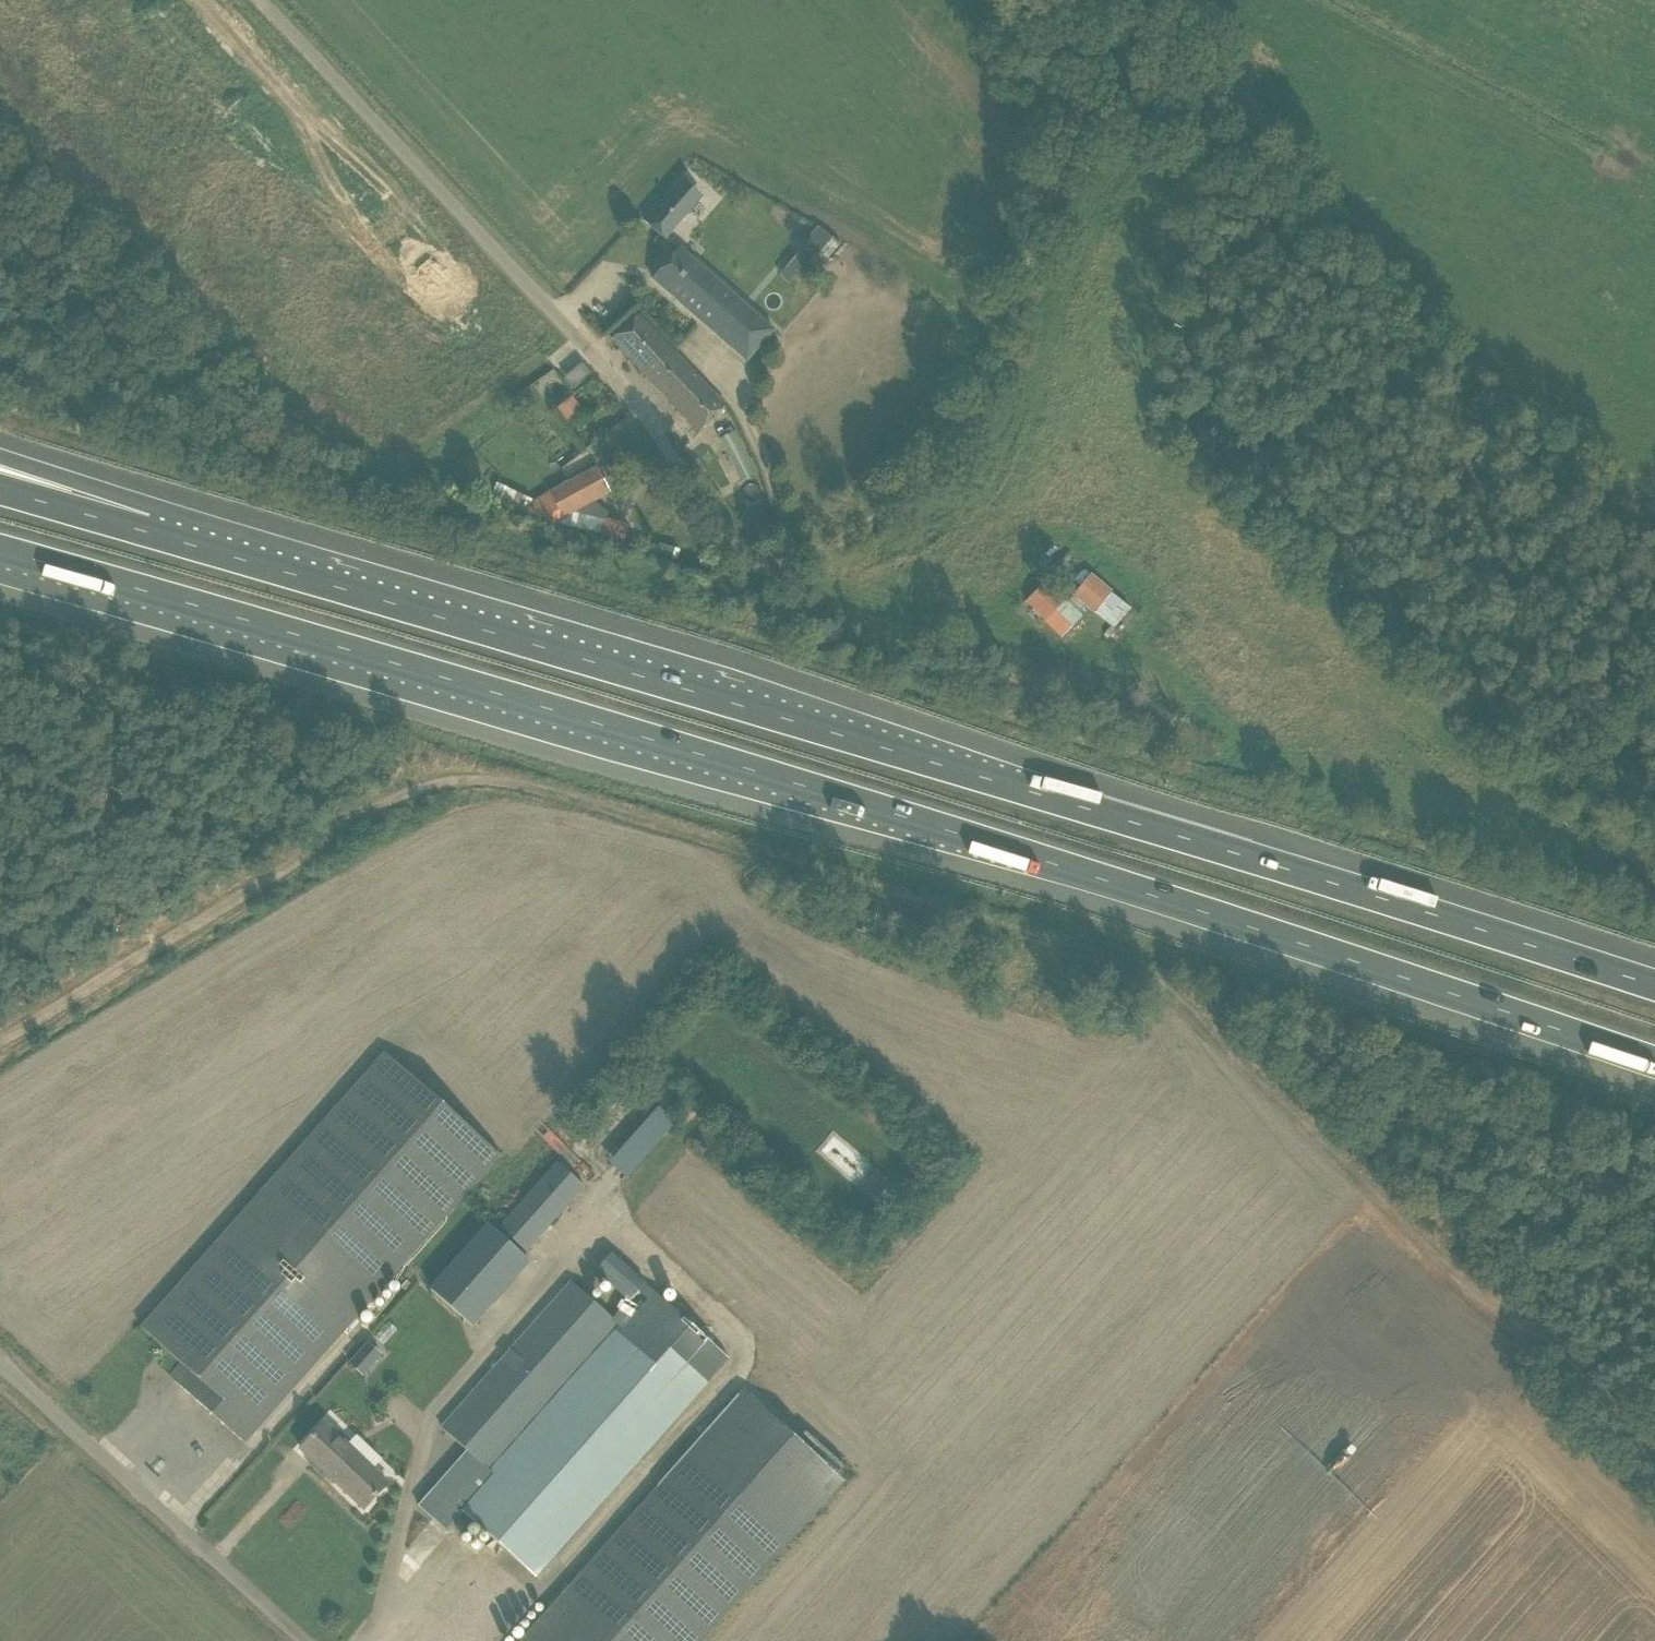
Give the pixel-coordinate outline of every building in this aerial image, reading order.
[(658,203),(644,220),(664,237),(700,196),(682,181),(661,206),(658,203)] [(832,237),(831,238),(815,257),(823,263),(839,244),(832,237)] [(747,363),(775,330),(680,247),(652,279),(747,363)] [(638,314),(612,338),(699,431),(725,407),(638,314)] [(570,397),(555,409),(567,423),(582,411),(570,397)] [(736,432),(721,440),(743,482),(759,473),(736,432)] [(596,467),(520,510),(597,538),(598,535),(623,543),(628,526),(607,518),(609,513),(595,502),(612,493),(596,467)] [(1091,574),(1074,595),(1093,611),(1095,613),(1112,592),(1091,574)] [(1046,582),(1027,601),(1062,634),(1080,615),(1066,601),(1046,582)] [(190,1370),(178,1384),(245,1443),(500,1155),(487,1144),(491,1140),(476,1126),(472,1131),(384,1053),(141,1327),(190,1370)] [(665,1104),(612,1159),(630,1176),(683,1121),(665,1104)] [(527,1252),(585,1187),(559,1163),(501,1229),(527,1252)] [(903,1187),(893,1178),(873,1203),(884,1212),(903,1187)] [(487,1223),(430,1289),(473,1327),(531,1261),(487,1223)] [(437,1489),(420,1507),(445,1530),(462,1511),(532,1575),(728,1359),(655,1292),(623,1328),(612,1317),(572,1281),(454,1411),(440,1427),(451,1436),(469,1453),(459,1463),(437,1489)] [(634,1308),(621,1301),(612,1317),(623,1328),(634,1308)] [(362,1373),(381,1353),(368,1341),(350,1362),(362,1373)] [(761,1576),(844,1483),(742,1392),(521,1640),(703,1640),(761,1576)] [(364,1508),(379,1492),(388,1482),(324,1423),(316,1432),(300,1448),(364,1508)]
